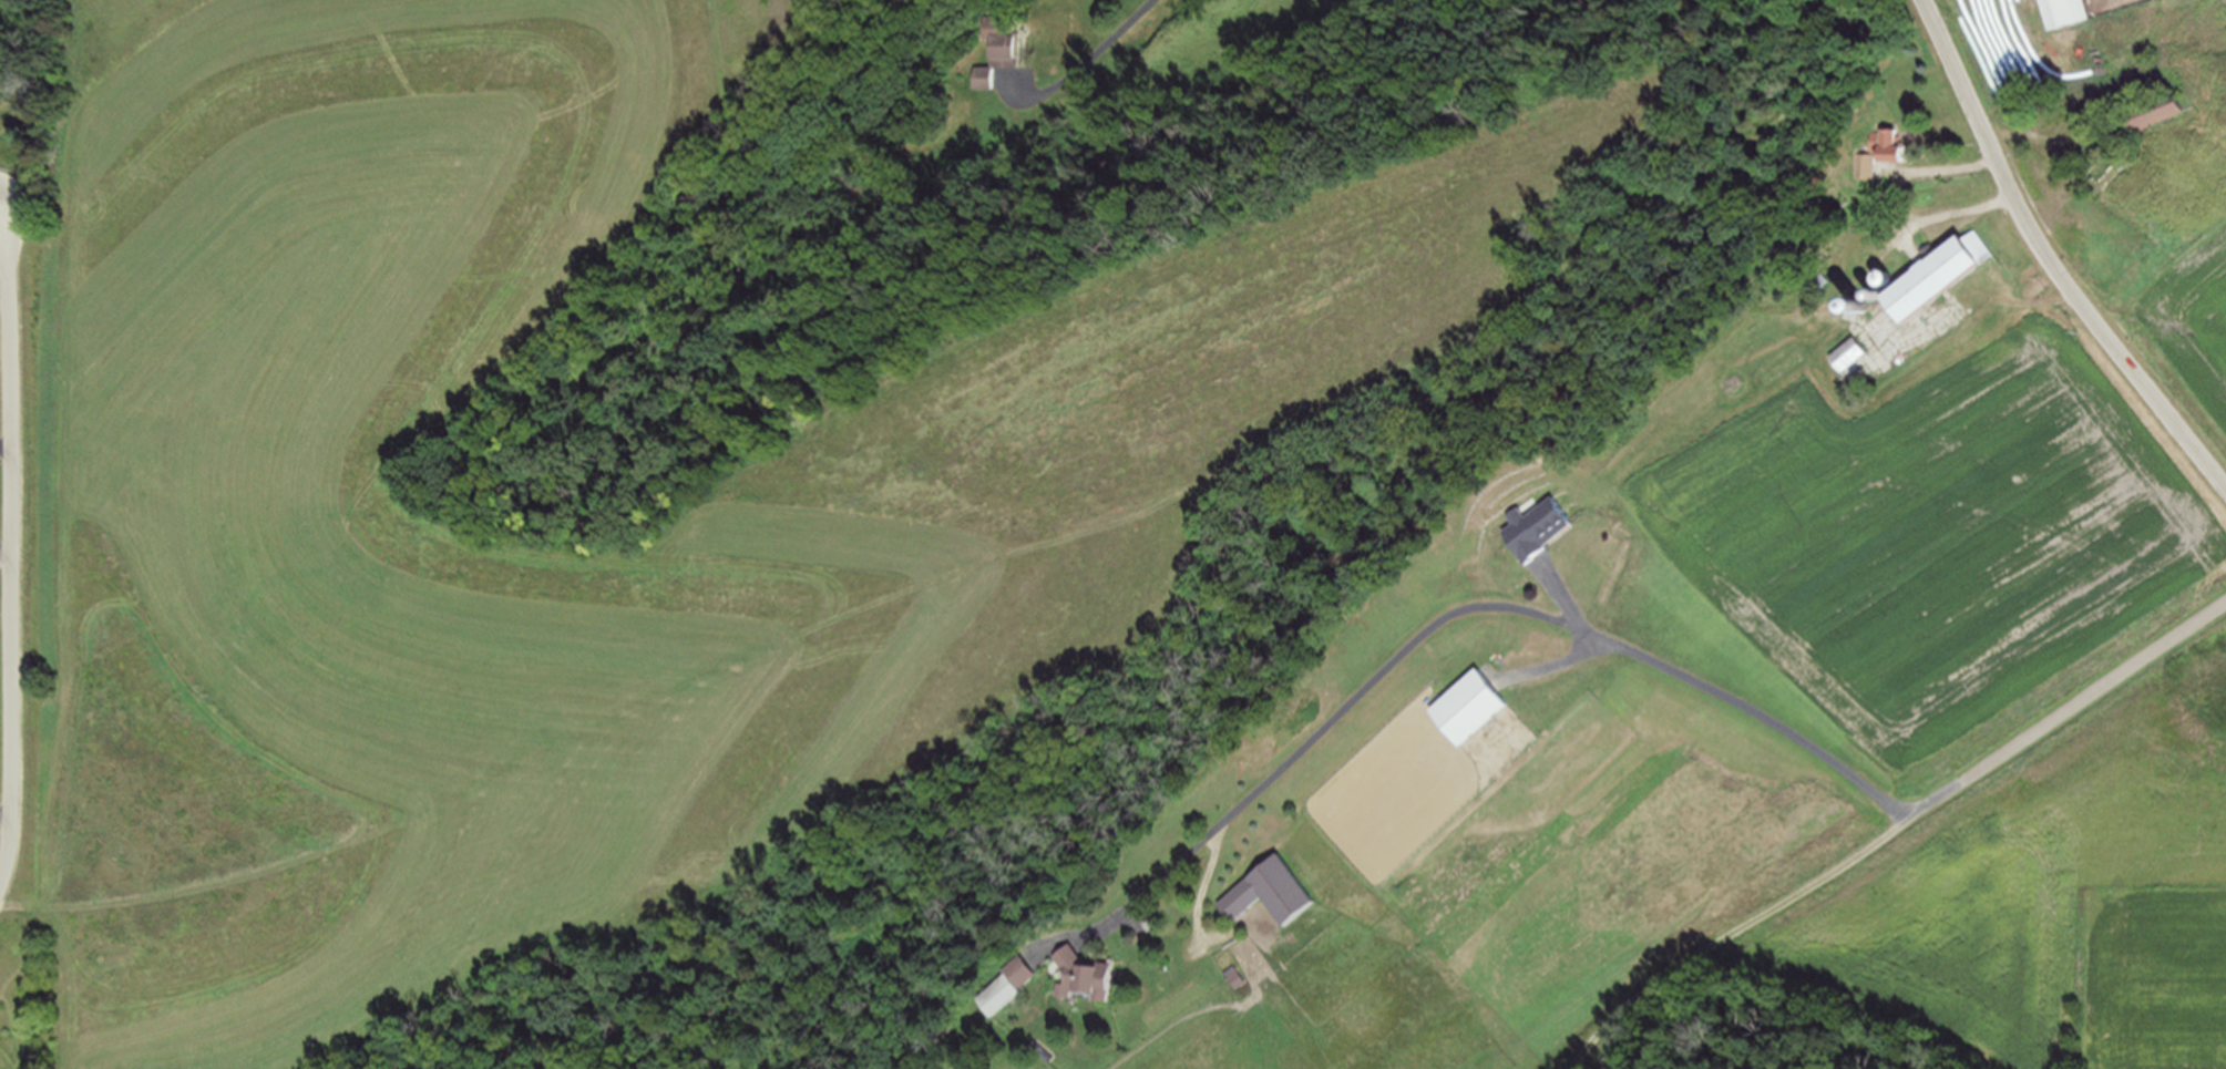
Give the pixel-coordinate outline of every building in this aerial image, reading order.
[(2042,31),(2084,18),(2079,0),(2033,0),(2042,31)] [(996,22),(997,72),(1026,73),(1029,25),(996,22)] [(978,72),(997,72),(998,95),(978,95),(978,72)] [(2121,117),(2131,137),(2182,114),(2172,93),(2121,117)] [(1893,163),(1894,130),(1855,129),(1853,179),(1871,180),(1871,163),(1893,163)] [(1905,131),(1885,129),(1881,161),(1869,161),(1867,183),(1911,186),(1914,160),(1902,158),(1905,131)] [(1966,226),(1873,302),(1898,332),(1990,257),(1966,226)] [(1849,340),(1827,358),(1842,376),(1864,358),(1849,340)] [(1511,503),(1518,513),(1545,494),(1565,524),(1536,544),(1539,549),(1515,566),(1491,533),(1502,525),(1495,514),(1511,503)] [(1461,671),(1415,715),(1448,751),(1495,709),(1461,671)] [(1269,851),(1207,900),(1228,926),(1259,902),(1284,934),(1315,909),(1269,851)] [(1120,965),(1086,963),(1073,945),(1053,957),(1063,974),(1057,995),(1114,1007),(1120,965)] [(1019,954),(1001,967),(1005,973),(971,998),(986,1019),(1023,993),(1018,987),(1035,975),(1019,954)] [(1230,967),(1220,975),(1231,988),(1240,980),(1230,967)]
